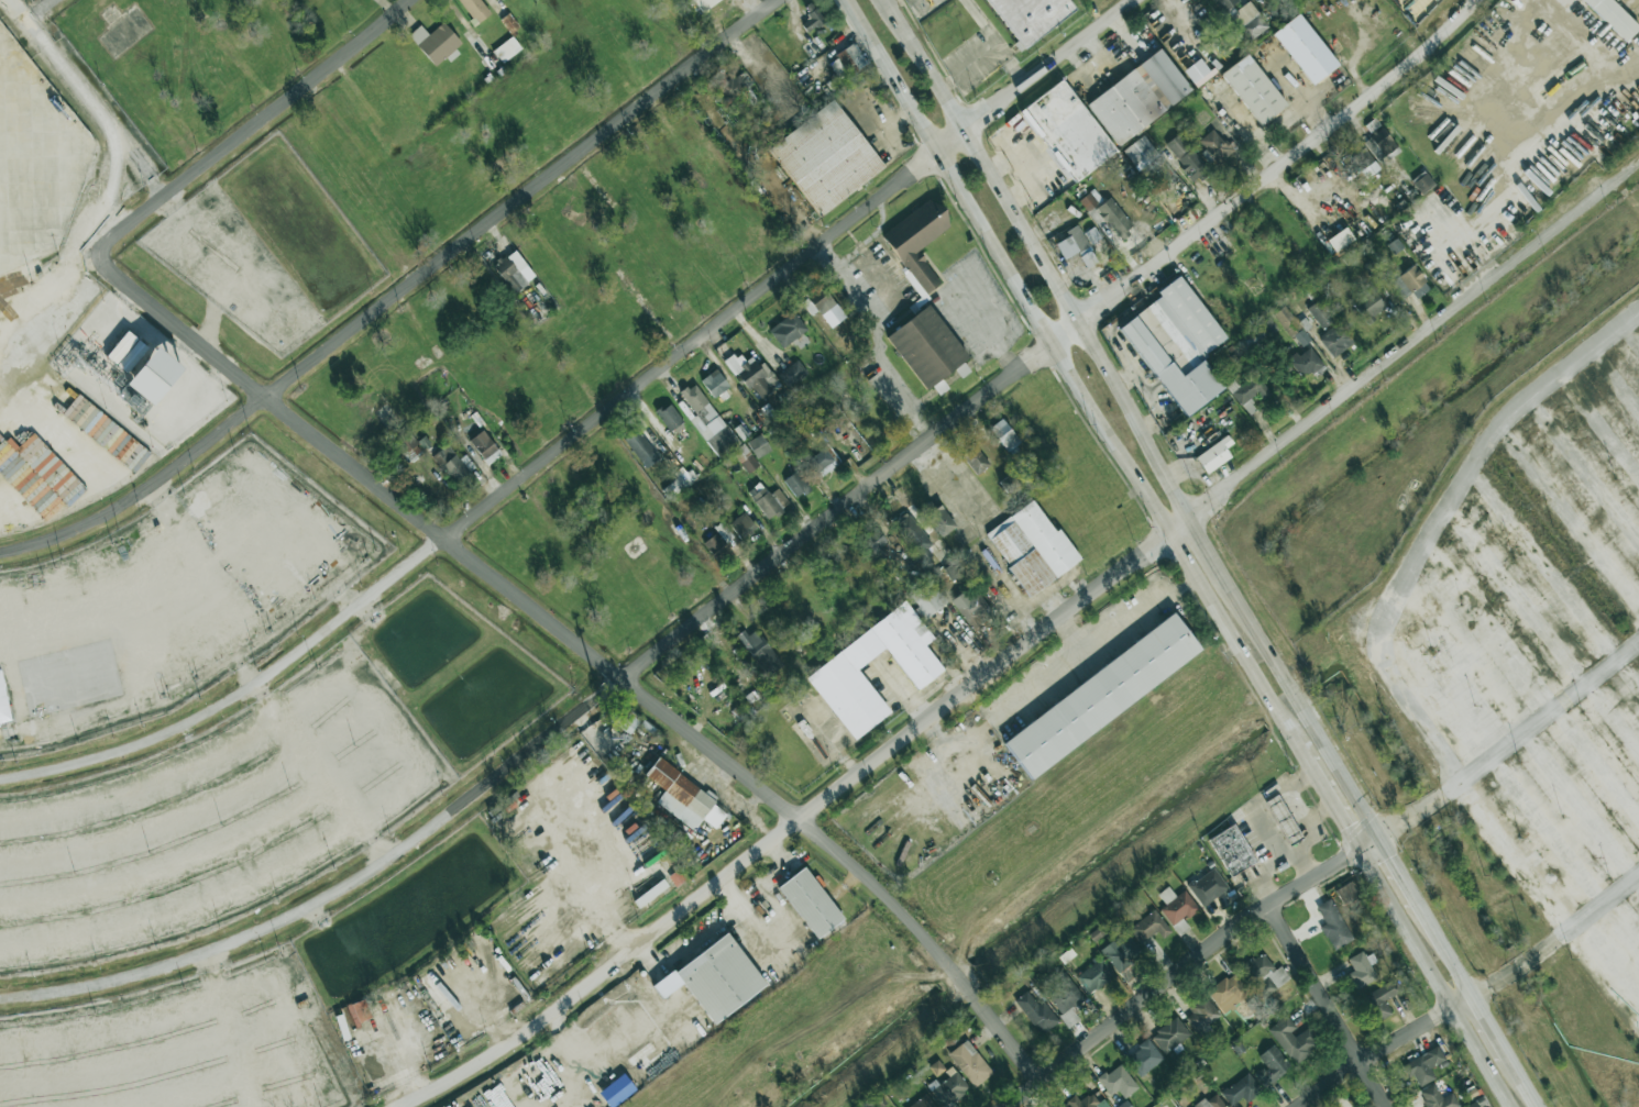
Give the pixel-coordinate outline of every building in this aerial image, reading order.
[(490,13),(480,0),(459,0),(477,23),(490,13)] [(702,11),(716,0),(694,0),(702,11)] [(990,22),(973,0),(1071,0),(1077,8),(1015,55),(990,22)] [(1222,12),(1237,0),(1213,0),(1222,12)] [(1612,0),(1582,0),(1625,41),(1638,27),(1638,26),(1612,0)] [(1269,26),(1249,1),(1230,16),(1250,41),(1269,26)] [(825,24),(815,6),(805,11),(809,19),(801,23),(806,33),(825,24)] [(1338,65),(1298,13),(1272,34),(1312,85),(1338,65)] [(428,34),(421,25),(409,34),(433,66),(461,45),(444,22),(428,34)] [(493,49),(501,62),(521,50),(513,37),(493,49)] [(828,58),(838,79),(865,67),(856,46),(828,58)] [(1087,102),(1117,145),(1191,92),(1161,49),(1087,102)] [(750,53),(741,59),(757,84),(781,68),(770,51),(756,61),(750,53)] [(1221,74),(1261,126),(1287,105),(1247,54),(1221,74)] [(1200,57),(1183,71),(1196,87),(1213,74),(1200,57)] [(723,97),(748,90),(743,73),(718,81),(723,97)] [(1116,151),(1062,79),(1020,110),(1074,182),(1116,151)] [(818,216),(884,168),(834,99),(768,148),(818,216)] [(1371,132),(1384,160),(1398,153),(1385,126),(1371,132)] [(1217,164),(1235,151),(1227,139),(1223,142),(1214,129),(1199,140),(1217,164)] [(1165,144),(1176,158),(1190,147),(1179,133),(1165,144)] [(1134,166),(1154,150),(1142,135),(1123,150),(1134,166)] [(1366,179),(1380,168),(1363,146),(1342,162),(1352,176),(1360,170),(1366,179)] [(1181,171),(1193,185),(1210,172),(1191,148),(1178,158),(1185,168),(1181,171)] [(1410,181),(1421,195),(1435,184),(1424,170),(1410,181)] [(952,226),(933,198),(879,235),(923,299),(943,285),(923,255),(918,259),(914,252),(952,226)] [(1095,210),(1121,239),(1134,227),(1108,198),(1095,210)] [(1063,259),(1077,252),(1085,269),(1098,263),(1078,224),(1065,231),(1068,236),(1055,243),(1063,259)] [(1102,243),(1097,227),(1086,230),(1092,247),(1102,243)] [(1316,235),(1331,255),(1354,238),(1345,227),(1327,239),(1321,231),(1316,235)] [(534,279),(516,249),(493,263),(511,293),(534,279)] [(1416,298),(1430,289),(1415,265),(1390,281),(1401,299),(1412,292),(1416,298)] [(1183,417),(1224,389),(1202,357),(1226,340),(1180,275),(1156,291),(1160,297),(1120,326),(1183,417)] [(1350,301),(1365,323),(1386,309),(1370,286),(1350,301)] [(811,309),(815,307),(829,328),(845,318),(828,292),(808,306),(811,309)] [(1307,306),(1321,329),(1335,320),(1321,298),(1307,306)] [(885,336),(924,390),(957,367),(960,371),(964,368),(961,363),(968,358),(930,304),(885,336)] [(807,329),(792,311),(768,331),(783,349),(807,329)] [(1267,335),(1276,332),(1273,322),(1264,326),(1267,335)] [(1332,358),(1354,342),(1340,323),(1318,338),(1332,358)] [(151,405),(180,370),(129,328),(105,357),(129,378),(125,383),(151,405)] [(1311,340),(1302,329),(1294,335),(1302,346),(1311,340)] [(844,357),(866,345),(859,333),(837,345),(844,357)] [(1288,360),(1302,380),(1323,365),(1309,345),(1288,360)] [(756,401),(777,385),(769,373),(770,372),(762,361),(757,365),(751,357),(743,363),(735,352),(725,359),(756,401)] [(778,373),(787,387),(807,374),(797,361),(778,373)] [(713,398),(729,387),(717,369),(700,380),(713,398)] [(1239,406),(1255,396),(1259,403),(1271,396),(1258,374),(1230,391),(1239,406)] [(691,419),(718,459),(738,445),(696,382),(680,392),(696,415),(691,419)] [(150,409),(144,397),(133,403),(139,415),(150,409)] [(670,434),(684,425),(669,403),(655,412),(670,434)] [(990,426),(1008,455),(1021,447),(1004,418),(990,426)] [(742,440),(748,436),(739,424),(734,428),(742,440)] [(646,469),(659,458),(635,429),(622,440),(646,469)] [(487,465),(501,455),(483,430),(469,440),(487,465)] [(755,459),(770,451),(762,434),(747,441),(755,459)] [(1225,448),(1233,444),(1228,436),(1195,456),(1206,473),(1231,458),(1225,448)] [(731,452),(748,474),(760,464),(743,443),(731,452)] [(981,469),(981,446),(967,447),(968,470),(981,469)] [(474,469),(466,454),(455,461),(448,448),(435,455),(450,482),(474,469)] [(820,478),(837,466),(825,448),(808,459),(820,478)] [(180,499),(195,521),(238,492),(223,470),(180,499)] [(797,498),(809,488),(795,471),(783,481),(797,498)] [(790,504),(779,488),(768,495),(760,482),(748,491),(767,520),(790,504)] [(1081,561),(1059,528),(1054,532),(1033,500),(985,533),(1028,596),(1081,561)] [(957,525),(939,504),(935,508),(929,501),(920,509),(943,537),(957,525)] [(889,524),(922,562),(931,554),(926,549),(933,543),(904,511),(889,524)] [(739,539),(756,529),(746,512),(729,522),(739,539)] [(859,539),(872,554),(887,540),(874,526),(859,539)] [(947,602),(929,579),(909,595),(918,606),(914,609),(923,621),(947,602)] [(973,600),(972,601),(966,592),(953,602),(972,629),(986,619),(973,600)] [(934,639),(907,602),(806,675),(852,740),(890,713),(857,668),(886,647),(917,690),(944,671),(925,645),(934,639)] [(1029,777),(1202,652),(1175,615),(1002,740),(1029,777)] [(782,665),(753,626),(738,638),(767,676),(782,665)] [(0,669),(0,723),(12,720),(0,669)] [(607,720),(631,734),(641,717),(618,703),(607,720)] [(656,802),(693,830),(702,819),(716,829),(726,814),(713,804),(716,799),(658,757),(644,775),(665,790),(656,802)] [(1296,834),(1278,795),(1264,801),(1283,841),(1296,834)] [(1208,838),(1229,876),(1255,863),(1235,825),(1208,838)] [(1204,907),(1230,888),(1214,866),(1188,886),(1204,907)] [(816,939),(843,920),(805,867),(778,886),(816,939)] [(685,880),(677,869),(668,876),(676,887),(685,880)] [(1335,890),(1343,904),(1359,896),(1351,881),(1335,890)] [(1175,896),(1168,886),(1158,893),(1166,905),(1161,909),(1179,935),(1189,928),(1183,920),(1198,909),(1185,889),(1175,896)] [(1353,940),(1331,898),(1316,907),(1325,924),(1320,926),(1333,951),(1353,940)] [(1139,943),(1158,932),(1161,938),(1170,933),(1157,910),(1129,926),(1139,943)] [(1117,972),(1142,955),(1126,932),(1101,950),(1117,972)] [(766,986),(728,933),(653,985),(662,998),(684,983),(712,1024),(766,986)] [(1290,978),(1280,966),(1276,970),(1261,951),(1239,968),(1263,999),(1290,978)] [(1354,970),(1348,973),(1356,989),(1377,979),(1363,951),(1348,958),(1354,970)] [(1089,994),(1114,976),(1100,957),(1075,975),(1089,994)] [(1059,986),(1046,996),(1070,1026),(1079,1019),(1071,1009),(1085,998),(1064,973),(1054,980),(1059,986)] [(1225,1014),(1249,993),(1231,973),(1207,993),(1225,1014)] [(1362,995),(1376,1023),(1392,1014),(1385,1001),(1405,990),(1397,976),(1362,995)] [(1014,1000),(1042,1035),(1059,1021),(1043,1000),(1037,1004),(1027,990),(1014,1000)] [(1192,1013),(1185,1019),(1197,1033),(1220,1014),(1204,995),(1188,1008),(1192,1013)] [(346,1006),(354,1026),(372,1019),(364,999),(346,1006)] [(1267,1030),(1295,1064),(1316,1048),(1303,1031),(1295,1037),(1291,1032),(1296,1027),(1286,1014),(1267,1030)] [(1166,1055),(1190,1034),(1175,1016),(1151,1037),(1166,1055)] [(973,1087),(992,1074),(968,1039),(948,1053),(973,1087)] [(1125,1059),(1140,1077),(1164,1058),(1148,1039),(1125,1059)] [(1254,1075),(1265,1088),(1291,1067),(1273,1045),(1258,1056),(1265,1066),(1254,1075)] [(1413,1074),(1419,1087),(1435,1078),(1430,1068),(1446,1060),(1438,1046),(1401,1065),(1407,1077),(1413,1074)] [(929,1067),(936,1076),(945,1069),(938,1060),(929,1067)] [(1110,1096),(1118,1090),(1124,1098),(1138,1089),(1121,1063),(1098,1079),(1110,1096)] [(955,1071),(940,1084),(935,1078),(926,1087),(944,1106),(958,1106),(953,1101),(969,1087),(955,1071)] [(1230,1106),(1242,1097),(1246,1102),(1262,1090),(1247,1072),(1220,1093),(1230,1106)] [(609,1106),(611,1106),(636,1090),(624,1073),(598,1092),(609,1106)] [(1427,1106),(1458,1106),(1459,1106),(1452,1092),(1442,1098),(1434,1084),(1419,1093),(1427,1106)] [(1068,1100),(1072,1106),(1109,1106),(1100,1091),(1080,1102),(1076,1095),(1068,1100)] [(1215,1094),(1206,1101),(1204,1098),(1194,1106),(1226,1106),(1215,1094)] [(927,1095),(906,1106),(934,1106),(927,1095)]
